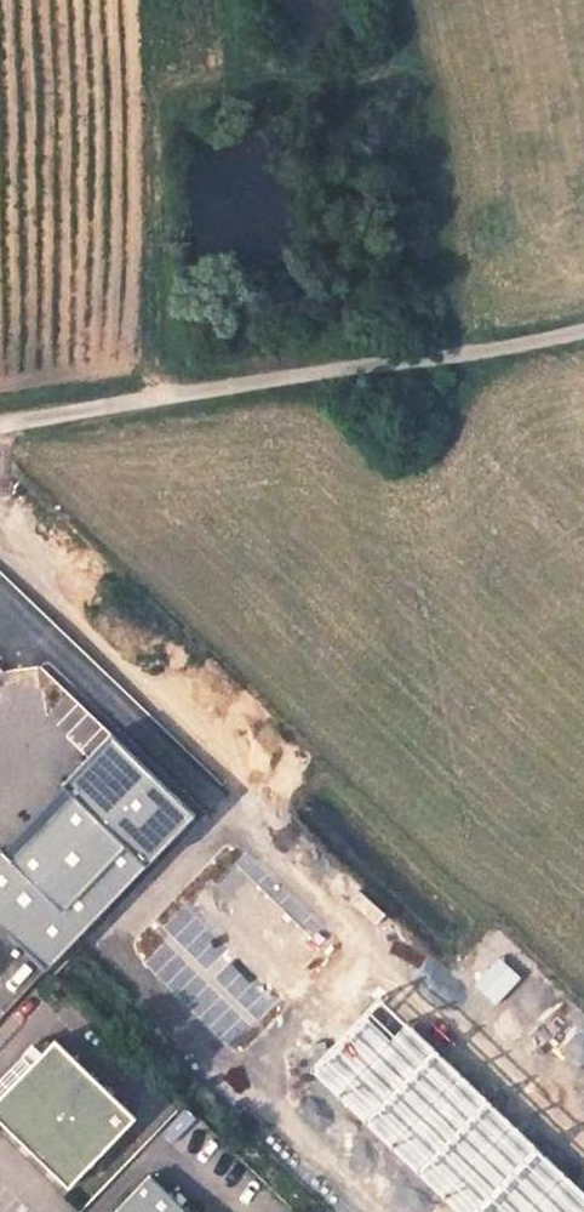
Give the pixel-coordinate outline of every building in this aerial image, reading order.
[(138,931),(110,962),(137,986),(165,955),(138,931)] [(140,1108),(59,1031),(46,1044),(37,1035),(27,1046),(35,1055),(0,1092),(0,1109),(73,1178),(140,1108)] [(159,1168),(117,1211),(207,1211),(159,1168)]
